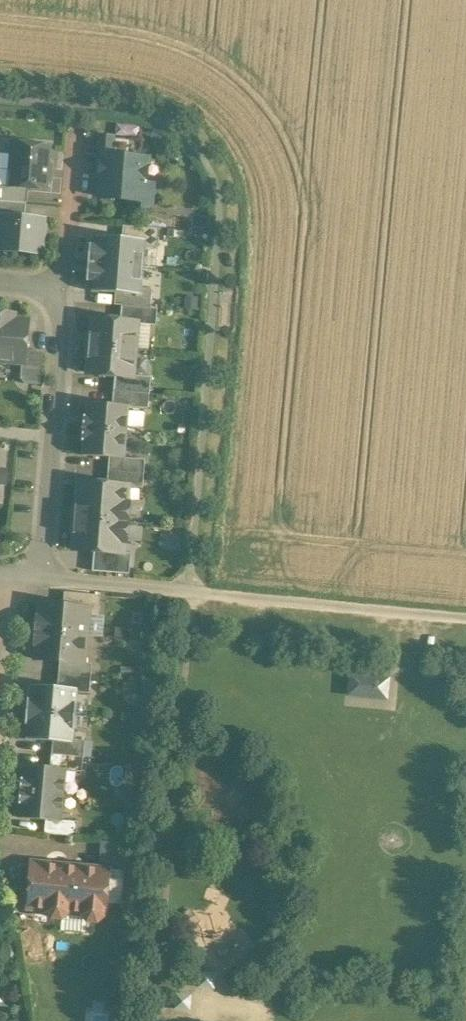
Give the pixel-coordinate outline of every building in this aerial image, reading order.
[(105,156),(139,159),(141,142),(106,139),(105,156)] [(12,188),(47,190),(50,146),(16,143),(15,151),(11,155),(10,171),(13,175),(12,188)] [(139,159),(105,156),(101,197),(134,200),(133,209),(151,210),(153,186),(145,185),(147,159),(139,159)] [(26,218),(27,203),(0,201),(0,224),(2,224),(3,217),(26,218)] [(3,217),(2,224),(0,246),(0,251),(41,255),(44,220),(26,218),(3,217)] [(146,240),(144,268),(157,269),(160,230),(124,227),(123,238),(146,240)] [(89,264),(144,268),(146,240),(123,238),(98,237),(97,247),(91,246),(89,264)] [(144,268),(89,264),(88,282),(94,283),(93,293),(116,294),(142,297),(142,289),(144,268)] [(122,306),(151,309),(153,290),(142,289),(142,297),(116,294),(115,306),(122,306)] [(151,309),(122,306),(121,322),(137,323),(137,325),(157,326),(158,309),(151,309)] [(14,321),(15,315),(0,313),(0,318),(0,361),(22,363),(26,364),(27,351),(29,322),(14,321)] [(121,322),(94,320),(92,334),(91,334),(90,346),(135,350),(137,325),(137,323),(121,322)] [(135,350),(90,346),(89,359),(90,359),(89,374),(116,376),(133,377),(133,376),(135,350)] [(43,352),(27,351),(26,364),(22,363),(21,379),(25,384),(40,385),(43,352)] [(152,378),(133,376),(133,377),(116,376),(114,392),(150,394),(152,378)] [(150,394),(114,392),(113,405),(129,407),(129,408),(149,409),(150,394)] [(113,405),(87,403),(86,416),(84,416),(83,429),(127,433),(129,408),(129,407),(113,405)] [(127,433),(83,429),(82,442),(84,442),(83,455),(110,458),(125,459),(125,458),(127,433)] [(135,459),(125,458),(125,459),(110,458),(109,471),(145,474),(146,460),(135,459)] [(145,474),(109,471),(108,484),(128,486),(128,487),(144,488),(145,474)] [(108,484),(80,482),(78,507),(77,507),(76,519),(128,523),(130,504),(127,504),(128,487),(128,486),(108,484)] [(128,523),(76,519),(75,534),(76,534),(75,550),(123,554),(124,542),(127,542),(128,523)] [(123,554),(95,552),(93,571),(130,574),(132,554),(123,553),(123,554)] [(101,596),(65,593),(64,606),(90,608),(89,615),(99,616),(101,596)] [(64,606),(41,604),(40,619),(38,618),(36,631),(87,636),(89,615),(90,608),(64,606)] [(87,636),(36,631),(35,645),(37,645),(36,659),(37,660),(38,660),(60,662),(85,664),(85,663),(87,636)] [(85,664),(60,662),(59,675),(91,678),(93,664),(85,663),(85,664)] [(91,678),(59,675),(58,688),(77,689),(78,689),(78,690),(77,693),(90,694),(91,678)] [(359,677),(352,676),(350,695),(357,696),(359,677)] [(389,680),(359,677),(357,696),(387,699),(389,680)] [(58,688),(33,686),(33,685),(32,685),(31,686),(32,686),(31,700),(30,699),(28,699),(28,700),(29,700),(28,712),(75,716),(77,693),(78,690),(78,689),(77,689),(58,688)] [(75,716),(28,712),(27,724),(26,724),(26,725),(27,725),(28,725),(27,738),(27,740),(28,740),(28,739),(53,742),(73,743),(73,740),(75,716)] [(73,743),(53,742),(52,755),(84,757),(85,741),(73,740),(73,743)] [(84,757),(52,755),(51,768),(67,770),(67,771),(83,772),(84,757)] [(51,768),(25,766),(24,779),(21,779),(21,781),(22,781),(21,792),(64,796),(67,771),(67,770),(51,768)] [(64,796),(21,792),(20,803),(19,803),(19,805),(21,805),(20,818),(46,821),(62,822),(62,821),(64,796)] [(78,822),(62,821),(62,822),(46,821),(45,834),(77,837),(78,822)] [(103,843),(101,869),(109,870),(128,872),(130,845),(103,843)] [(68,912),(72,867),(33,863),(32,866),(29,909),(48,910),(48,912),(53,918),(62,919),(68,914),(68,912)] [(32,866),(19,865),(25,908),(29,909),(32,866)] [(72,867),(68,912),(84,913),(84,916),(88,921),(98,922),(103,917),(103,915),(105,915),(106,905),(109,870),(101,869),(72,867)] [(109,870),(106,905),(125,906),(128,872),(109,870)]
